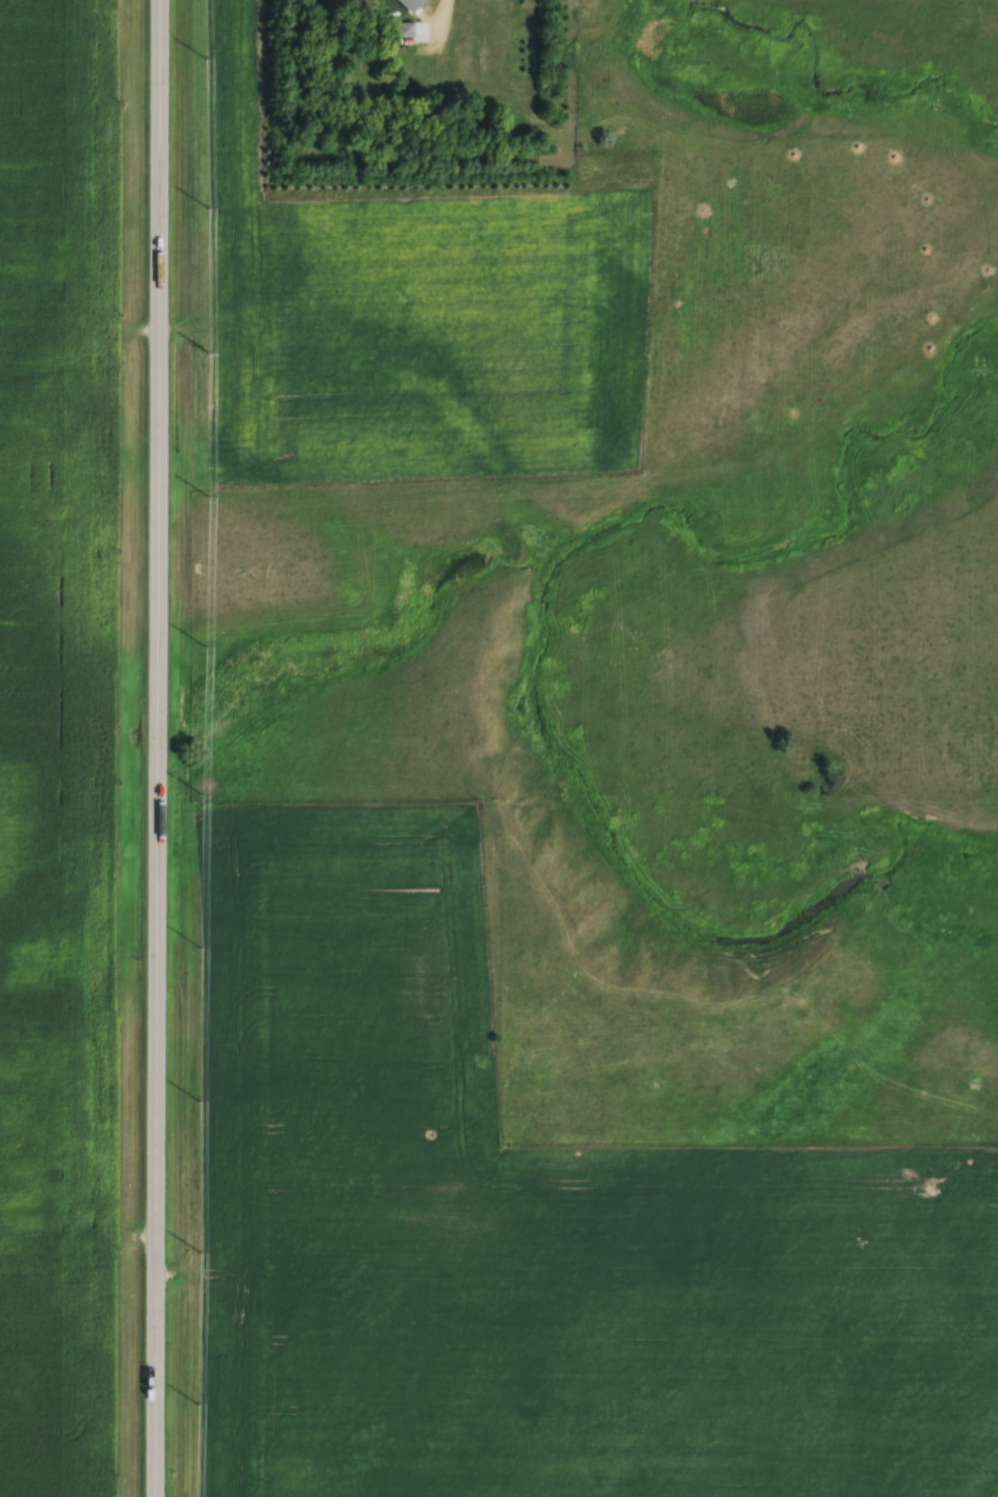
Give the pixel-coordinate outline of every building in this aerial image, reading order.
[(418,25),(399,25),(399,38),(418,38),(418,25)]
